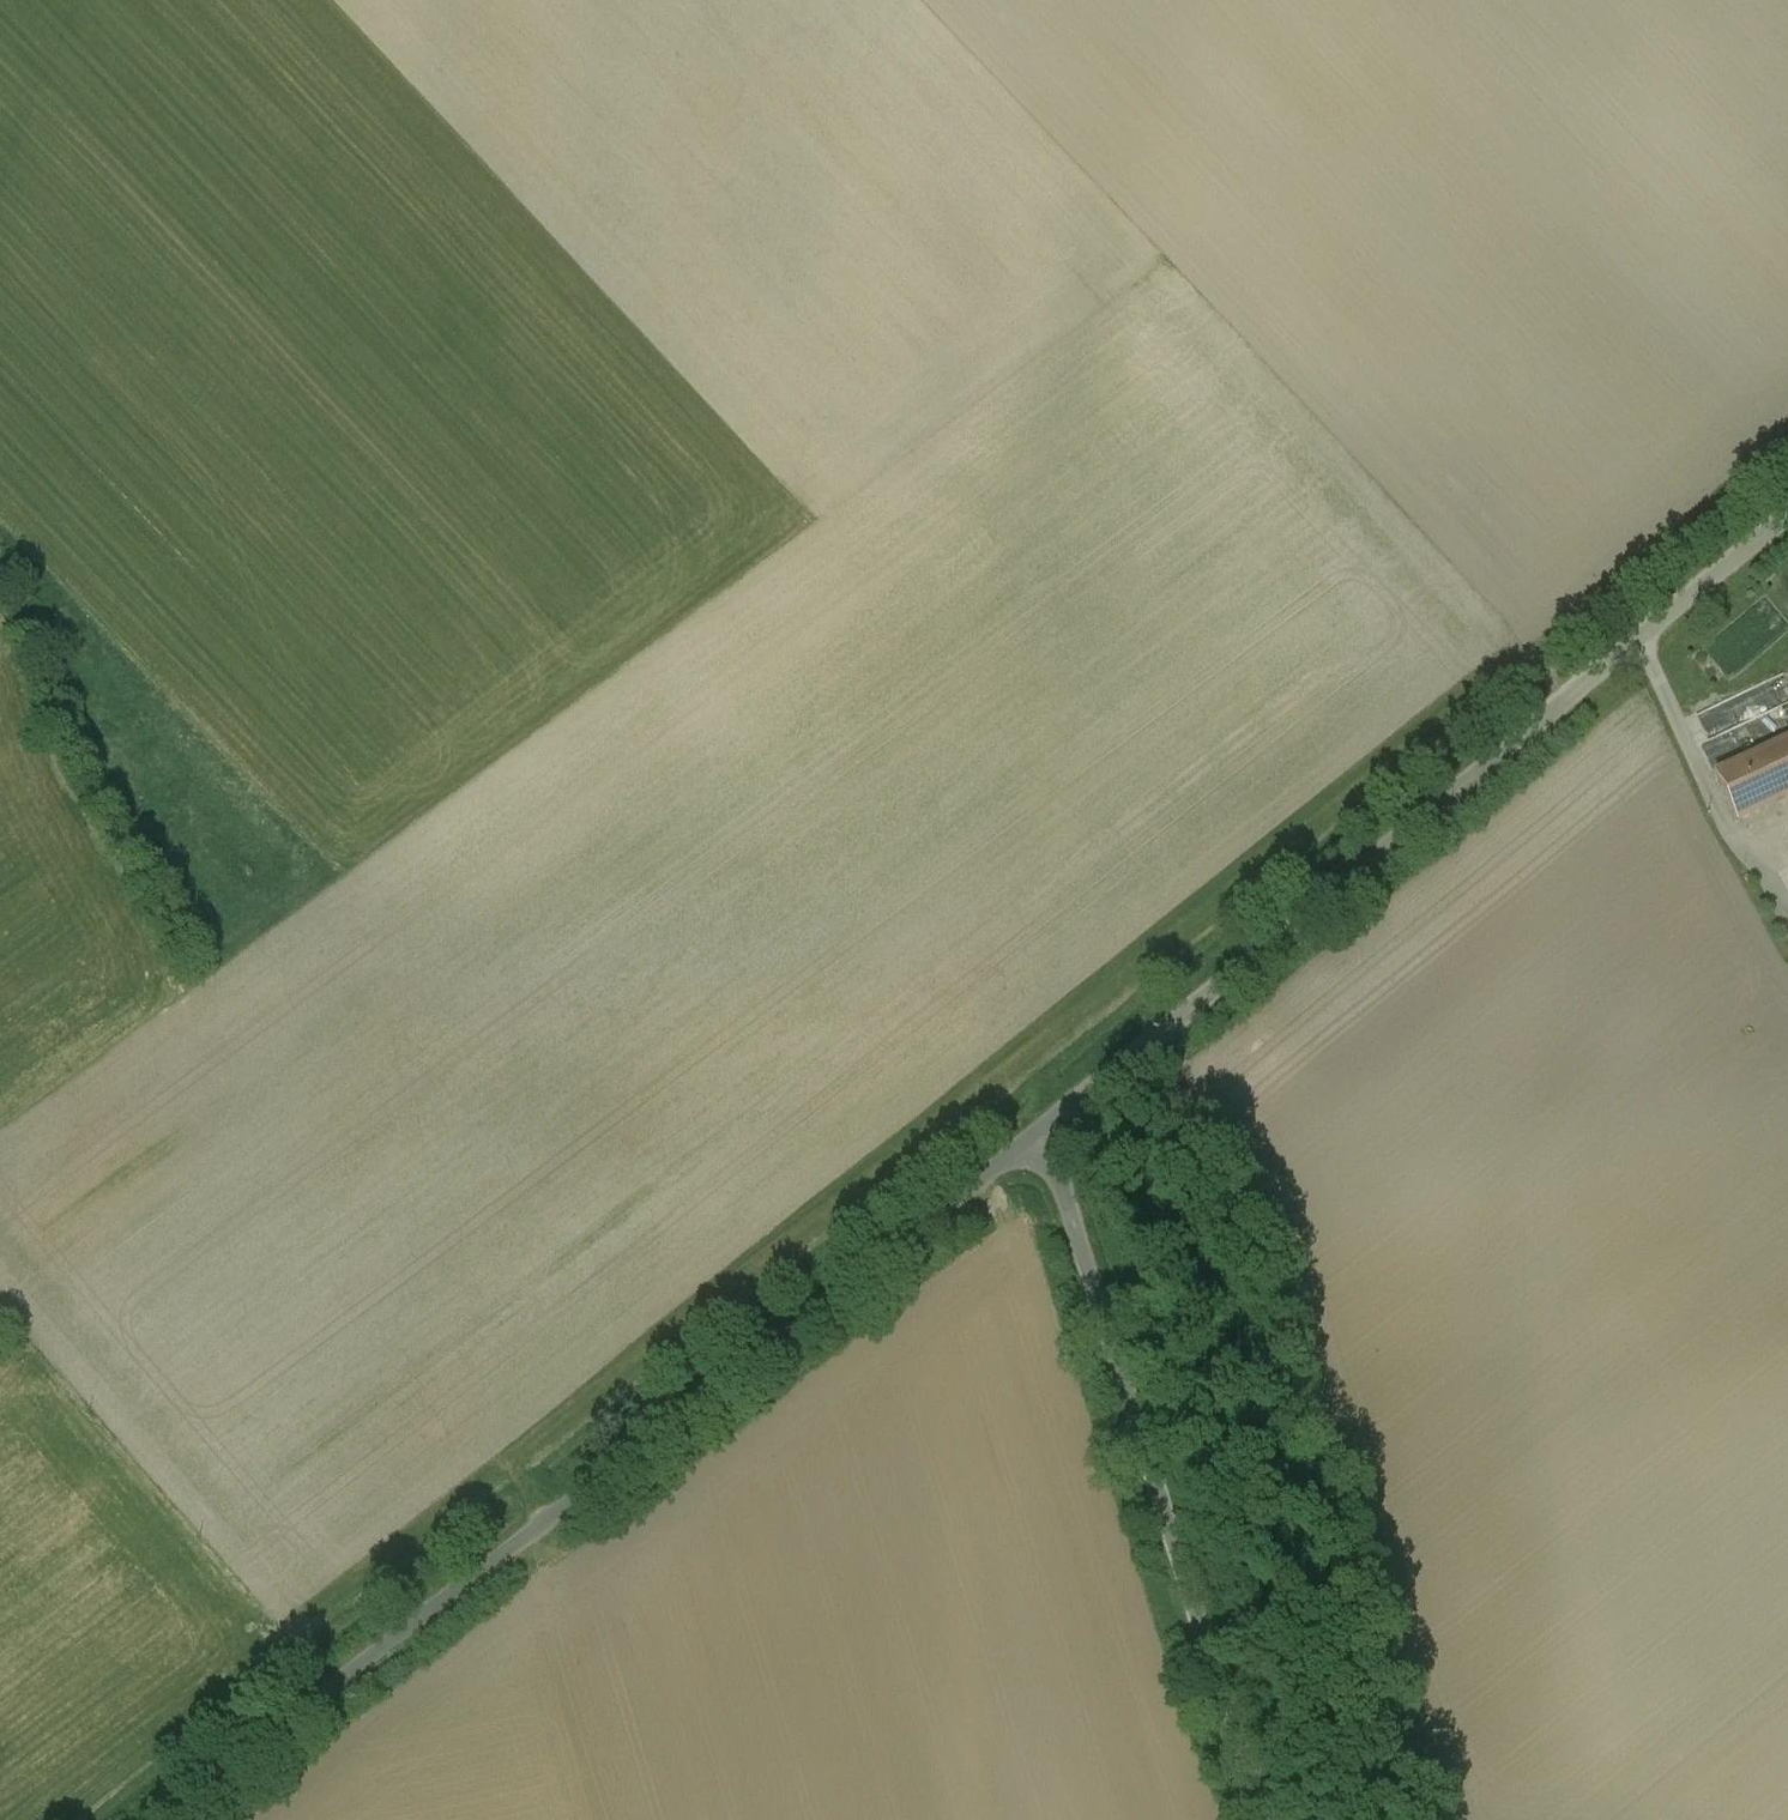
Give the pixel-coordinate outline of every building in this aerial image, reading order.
[(1715,775),(1736,819),(1787,795),(1787,741),(1715,775)]
